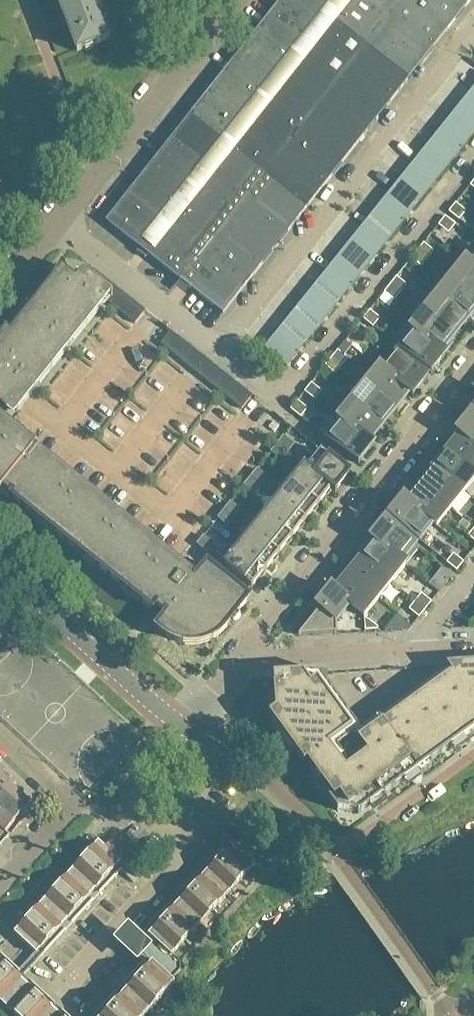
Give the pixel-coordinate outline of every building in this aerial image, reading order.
[(96,0),(58,0),(78,51),(111,38),(96,0)] [(313,0),(282,0),(271,14),(261,27),(260,28),(376,119),(377,118),(386,107),(407,81),(410,76),(313,0)] [(403,0),(313,0),(410,76),(432,49),(445,33),(403,0)] [(445,33),(447,30),(456,19),(471,0),(403,0),(445,33)] [(376,119),(260,28),(226,71),(342,162),(343,162),(350,152),(376,119)] [(342,162),(226,71),(225,73),(216,84),(215,85),(191,115),(191,116),(307,206),(315,197),(323,186),(342,162)] [(473,114),(473,89),(473,88),(460,103),(473,114)] [(471,136),(473,132),(473,114),(460,103),(448,118),(471,136)] [(307,206),(191,116),(149,169),(222,226),(265,260),(284,235),(289,230),(307,207),(307,206)] [(436,134),(458,152),(471,136),(448,118),(436,134)] [(424,149),(446,167),(458,152),(436,134),(424,149)] [(411,164),(434,182),(446,167),(424,149),(411,164)] [(399,179),(422,197),(434,182),(411,164),(399,179)] [(222,226),(149,169),(135,187),(208,244),(222,226)] [(387,195),(409,213),(422,197),(399,179),(387,195)] [(208,244),(135,187),(107,222),(140,248),(147,254),(180,280),(208,244)] [(375,210),(397,228),(409,213),(387,195),(375,210)] [(466,211),(456,203),(449,211),(459,220),(466,211)] [(362,225),(385,243),(397,228),(375,210),(362,225)] [(448,233),(455,224),(445,216),(438,225),(448,233)] [(350,240),(373,258),(385,243),(362,225),(350,240)] [(236,297),(265,260),(222,226),(208,244),(180,280),(182,281),(190,288),(193,290),(197,293),(202,297),(222,313),(236,297)] [(338,256),(360,274),(373,258),(350,240),(338,256)] [(462,257),(465,260),(465,261),(473,268),(473,242),(462,257)] [(428,259),(434,251),(423,243),(417,251),(428,259)] [(421,266),(428,259),(417,251),(411,258),(421,266)] [(326,271),(348,289),(360,274),(338,256),(326,271)] [(465,261),(451,277),(473,295),(473,268),(465,261)] [(91,269),(79,284),(67,274),(63,279),(58,284),(53,280),(46,290),(34,304),(39,308),(24,327),(19,323),(0,347),(0,348),(4,351),(0,357),(0,392),(7,384),(12,377),(29,390),(51,362),(63,348),(99,302),(104,306),(107,302),(125,316),(135,304),(91,269)] [(313,286),(336,304),(348,289),(326,271),(313,286)] [(407,285),(396,276),(390,284),(400,292),(407,285)] [(451,277),(438,294),(434,291),(468,319),(473,311),(473,295),(451,277)] [(400,292),(390,284),(384,292),(394,300),(400,292)] [(301,301),(324,319),(336,304),(313,286),(301,301)] [(468,319),(434,291),(420,308),(455,336),(468,319)] [(289,317),(311,335),(324,319),(301,301),(289,317)] [(455,336),(420,308),(420,309),(423,312),(410,328),(445,356),(445,355),(442,352),(455,336)] [(380,318),(370,310),(363,318),(373,327),(380,318)] [(277,332),(299,350),(311,335),(289,317),(277,332)] [(445,356),(410,328),(410,329),(414,332),(400,348),(431,373),(445,356)] [(191,347),(171,331),(161,344),(181,360),(191,347)] [(299,350),(277,332),(264,348),(286,366),(299,350)] [(345,340),(337,350),(344,355),(351,345),(345,340)] [(212,363),(191,347),(181,360),(202,376),(212,363)] [(341,366),(348,358),(344,355),(337,350),(331,358),(341,366)] [(427,378),(396,353),(383,370),(379,367),(379,368),(413,395),(427,378)] [(335,374),(341,366),(331,358),(325,365),(335,374)] [(232,379),(212,363),(202,376),(222,392),(232,379)] [(409,393),(412,396),(413,395),(379,368),(365,385),(396,409),(409,393)] [(252,395),(232,379),(222,392),(242,408),(252,395)] [(321,391),(311,383),(304,391),(314,399),(321,391)] [(382,426),(396,409),(365,385),(352,401),(382,426)] [(307,408),(297,400),(290,409),(300,417),(307,408)] [(382,426),(352,401),(338,418),(372,446),(373,445),(369,442),(382,426)] [(471,413),(457,431),(473,444),(473,416),(471,413)] [(358,463),(372,446),(338,418),(324,436),(358,463)] [(6,484),(15,491),(10,496),(35,515),(39,510),(58,526),(53,531),(78,550),(82,545),(101,560),(97,565),(121,585),(125,580),(144,595),(140,600),(153,610),(156,606),(159,609),(166,615),(155,628),(163,634),(169,638),(175,641),(182,643),(189,644),(196,644),(203,642),(209,640),(215,637),(221,633),(225,627),(231,621),(226,617),(232,609),(237,613),(250,598),(207,563),(183,593),(179,590),(190,577),(0,424),(0,491),(6,484)] [(457,431),(456,431),(460,434),(447,450),(473,472),(473,444),(457,431)] [(287,451),(294,444),(284,436),(278,444),(287,451)] [(281,459),(287,451),(278,444),(271,452),(281,459)] [(447,450),(434,467),(464,492),(473,479),(473,472),(447,450)] [(336,490),(349,473),(321,451),(308,467),(304,464),(304,465),(336,490)] [(318,504),(331,488),(335,491),(336,490),(304,465),(290,481),(318,504)] [(464,492),(434,467),(420,484),(450,509),(464,492)] [(261,485),(267,477),(257,469),(251,477),(261,485)] [(261,485),(251,477),(245,485),(254,492),(261,485)] [(318,504),(290,481),(277,498),(305,520),(318,504)] [(450,509),(420,484),(407,500),(403,497),(403,498),(437,525),(450,509)] [(292,537),(305,520),(277,498),(264,514),(292,537)] [(437,525),(403,498),(389,515),(419,540),(433,523),(436,526),(437,525)] [(234,518),(240,510),(231,502),(225,510),(234,518)] [(228,525),(234,518),(225,510),(218,518),(228,525)] [(292,537),(264,514),(250,531),(279,553),(292,537)] [(419,548),(385,520),(371,538),(405,565),(419,548)] [(279,553),(250,531),(237,547),(265,570),(279,553)] [(207,551),(213,543),(204,536),(197,544),(207,551)] [(391,582),(405,565),(371,538),(370,538),(374,541),(361,558),(391,582)] [(265,570),(237,547),(223,564),(251,587),(265,570)] [(456,570),(463,562),(453,553),(446,562),(456,570)] [(378,599),(391,582),(361,558),(348,574),(378,599)] [(446,583),(453,575),(443,566),(436,575),(446,583)] [(364,616),(378,599),(348,574),(335,590),(331,587),(330,588),(364,616)] [(364,616),(330,588),(316,606),(320,609),(298,636),(337,634),(336,622),(350,605),(364,616)] [(425,609),(431,601),(421,593),(415,601),(425,609)] [(419,617),(425,609),(415,601),(409,609),(419,617)] [(412,626),(397,614),(391,622),(391,630),(403,630),(403,631),(407,631),(408,630),(412,626)] [(364,617),(365,630),(378,629),(378,627),(365,616),(364,617)] [(473,730),(473,664),(446,665),(451,672),(359,738),(318,682),(328,675),(327,673),(273,677),(274,696),(275,711),(268,716),(337,810),(338,809),(357,812),(358,814),(473,730)] [(15,783),(0,768),(0,799),(15,783)] [(9,835),(5,832),(21,815),(31,804),(12,787),(16,783),(15,783),(0,799),(0,844),(9,835)] [(257,849),(238,832),(225,820),(216,829),(213,833),(224,844),(251,869),(255,865),(256,864),(249,858),(257,849)] [(144,868),(113,839),(105,847),(98,842),(94,846),(121,871),(134,883),(138,878),(136,877),(144,868)] [(251,869),(224,844),(208,861),(235,886),(251,869)] [(121,871),(94,846),(78,864),(105,889),(121,871)] [(235,886),(208,861),(193,879),(219,903),(235,886)] [(105,889),(78,864),(62,881),(89,906),(105,889)] [(219,903),(193,879),(177,896),(204,920),(219,903)] [(89,906),(62,881),(46,899),(73,923),(89,906)] [(204,920),(177,896),(161,912),(188,937),(204,920)] [(73,923),(46,899),(30,916),(57,941),(73,923)] [(188,937),(161,912),(144,931),(156,942),(172,955),(188,937)] [(57,941),(30,916),(14,934),(41,958),(57,941)] [(180,962),(172,955),(156,942),(144,931),(136,939),(143,946),(135,955),(134,954),(133,955),(136,957),(139,954),(147,961),(171,981),(180,971),(180,962)] [(13,965),(0,953),(0,978),(13,965)] [(171,981),(147,961),(134,976),(161,1000),(175,985),(171,981)] [(28,979),(13,965),(0,978),(0,1002),(3,1005),(28,979)] [(161,1000),(134,976),(120,991),(147,1015),(161,1000)] [(43,993),(28,979),(3,1005),(15,1015),(21,1015),(43,993)] [(120,991),(106,1006),(117,1015),(146,1015),(147,1015),(120,991)] [(58,1007),(43,993),(21,1015),(49,1015),(58,1007)] [(106,1006),(96,1015),(117,1015),(106,1006)] [(58,1007),(49,1015),(68,1015),(58,1007)]
